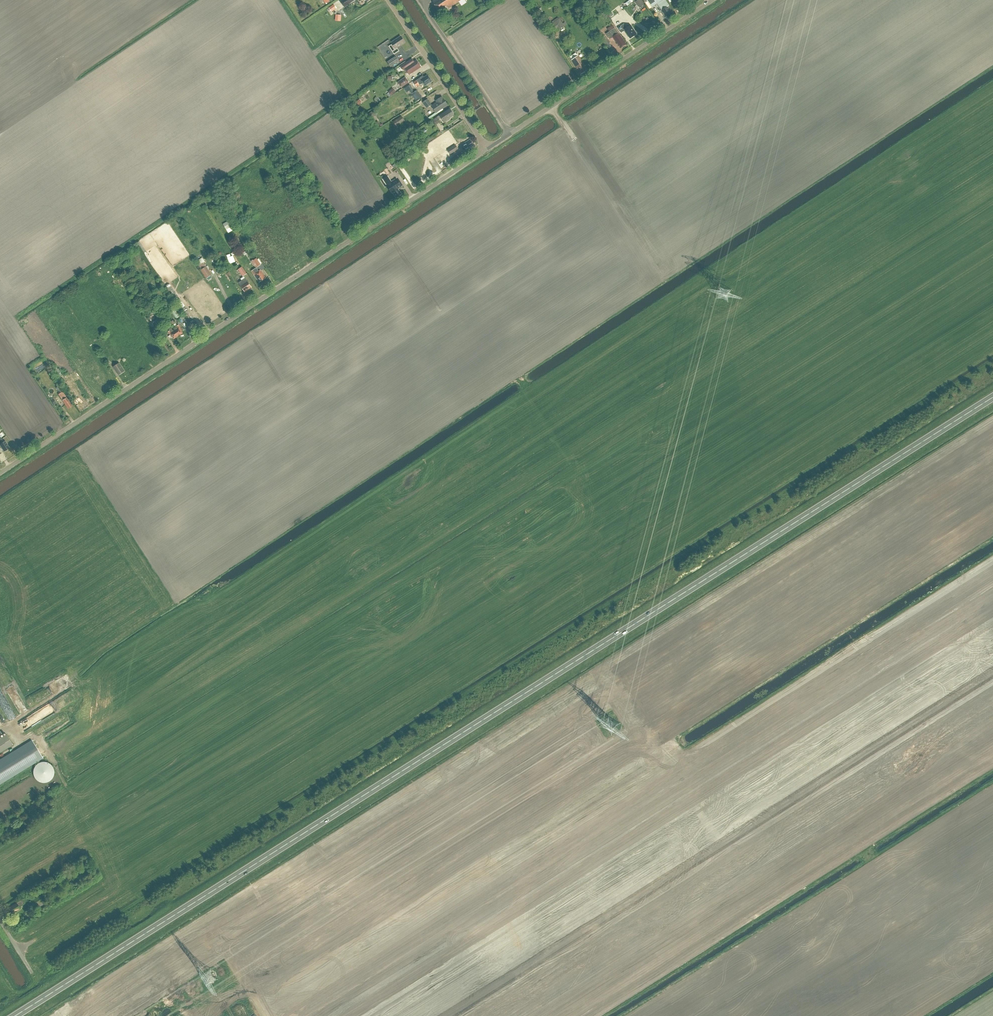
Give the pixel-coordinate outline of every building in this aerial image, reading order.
[(432,1),(440,13),(445,9),(445,10),(448,8),(448,9),(461,0),(433,0),(432,1)] [(651,7),(657,3),(663,13),(664,12),(667,17),(672,14),(667,7),(669,6),(665,0),(647,0),(651,7)] [(549,26),(552,31),(558,27),(560,30),(564,26),(559,19),(549,26)] [(627,28),(624,24),(618,28),(621,33),(624,30),(630,39),(637,34),(630,25),(627,28)] [(606,34),(610,39),(613,37),(617,43),(618,43),(621,47),(625,44),(615,28),(606,34)] [(606,46),(610,43),(605,35),(601,38),(606,46)] [(394,54),(399,51),(397,48),(405,42),(401,36),(391,43),(392,44),(389,46),(394,54)] [(391,67),(399,62),(396,56),(388,62),(391,67)] [(582,73),(587,70),(584,66),(585,66),(579,56),(572,60),(580,73),(581,72),(582,73)] [(400,67),(403,70),(405,69),(408,75),(421,67),(417,60),(414,62),(412,59),(400,67)] [(427,75),(420,80),(425,86),(431,81),(427,75)] [(401,87),(409,82),(405,77),(398,82),(401,87)] [(407,87),(411,94),(416,101),(422,97),(417,90),(414,92),(410,85),(407,87)] [(436,113),(447,105),(442,97),(436,101),(437,102),(431,106),(436,113)] [(427,108),(432,104),(428,98),(423,102),(427,108)] [(444,123),(451,119),(450,118),(455,115),(450,108),(440,115),(444,123)] [(396,126),(405,120),(402,116),(393,121),(396,126)] [(436,125),(440,122),(437,117),(431,121),(432,124),(434,123),(436,125)] [(465,152),(468,150),(473,147),(472,145),(473,145),(470,140),(461,146),(465,152)] [(450,154),(457,150),(458,149),(455,145),(447,150),(448,150),(450,154)] [(451,160),(453,163),(464,156),(462,153),(451,160)] [(386,185),(390,191),(391,193),(393,192),(396,198),(401,194),(398,189),(402,186),(397,178),(391,182),(387,176),(383,179),(387,185),(386,185)] [(227,229),(235,224),(231,219),(223,224),(227,229)] [(226,255),(229,263),(235,261),(233,255),(230,256),(229,254),(226,255)] [(206,266),(203,263),(199,266),(201,270),(206,278),(212,275),(206,266)] [(243,276),(247,274),(242,266),(238,269),(243,276)] [(265,276),(260,270),(259,271),(257,268),(252,272),(259,282),(265,278),(264,277),(265,276)] [(245,292),(252,287),(245,278),(239,283),(245,292)] [(177,319),(183,314),(177,306),(171,311),(177,319)] [(174,329),(178,336),(182,333),(182,332),(181,331),(185,329),(184,328),(183,327),(181,328),(179,325),(177,326),(177,325),(174,326),(175,328),(174,329)] [(178,336),(174,329),(172,330),(171,328),(169,330),(169,331),(168,332),(170,335),(169,336),(170,338),(172,337),(172,338),(173,337),(174,338),(178,336)] [(120,375),(126,371),(120,362),(114,366),(120,375)] [(68,409),(72,406),(62,392),(60,394),(59,395),(68,409)] [(0,437),(0,445),(4,451),(9,448),(5,441),(3,442),(0,437)] [(13,745),(6,734),(0,738),(0,753),(13,745)] [(42,758),(32,740),(0,760),(0,784),(42,758)] [(54,773),(53,767),(48,763),(42,762),(36,765),(33,771),(34,777),(39,782),(46,782),(51,779),(54,773)] [(34,907),(43,901),(40,896),(31,901),(34,907)] [(24,903),(22,900),(17,903),(9,907),(13,912),(20,908),(19,907),(24,903)]
